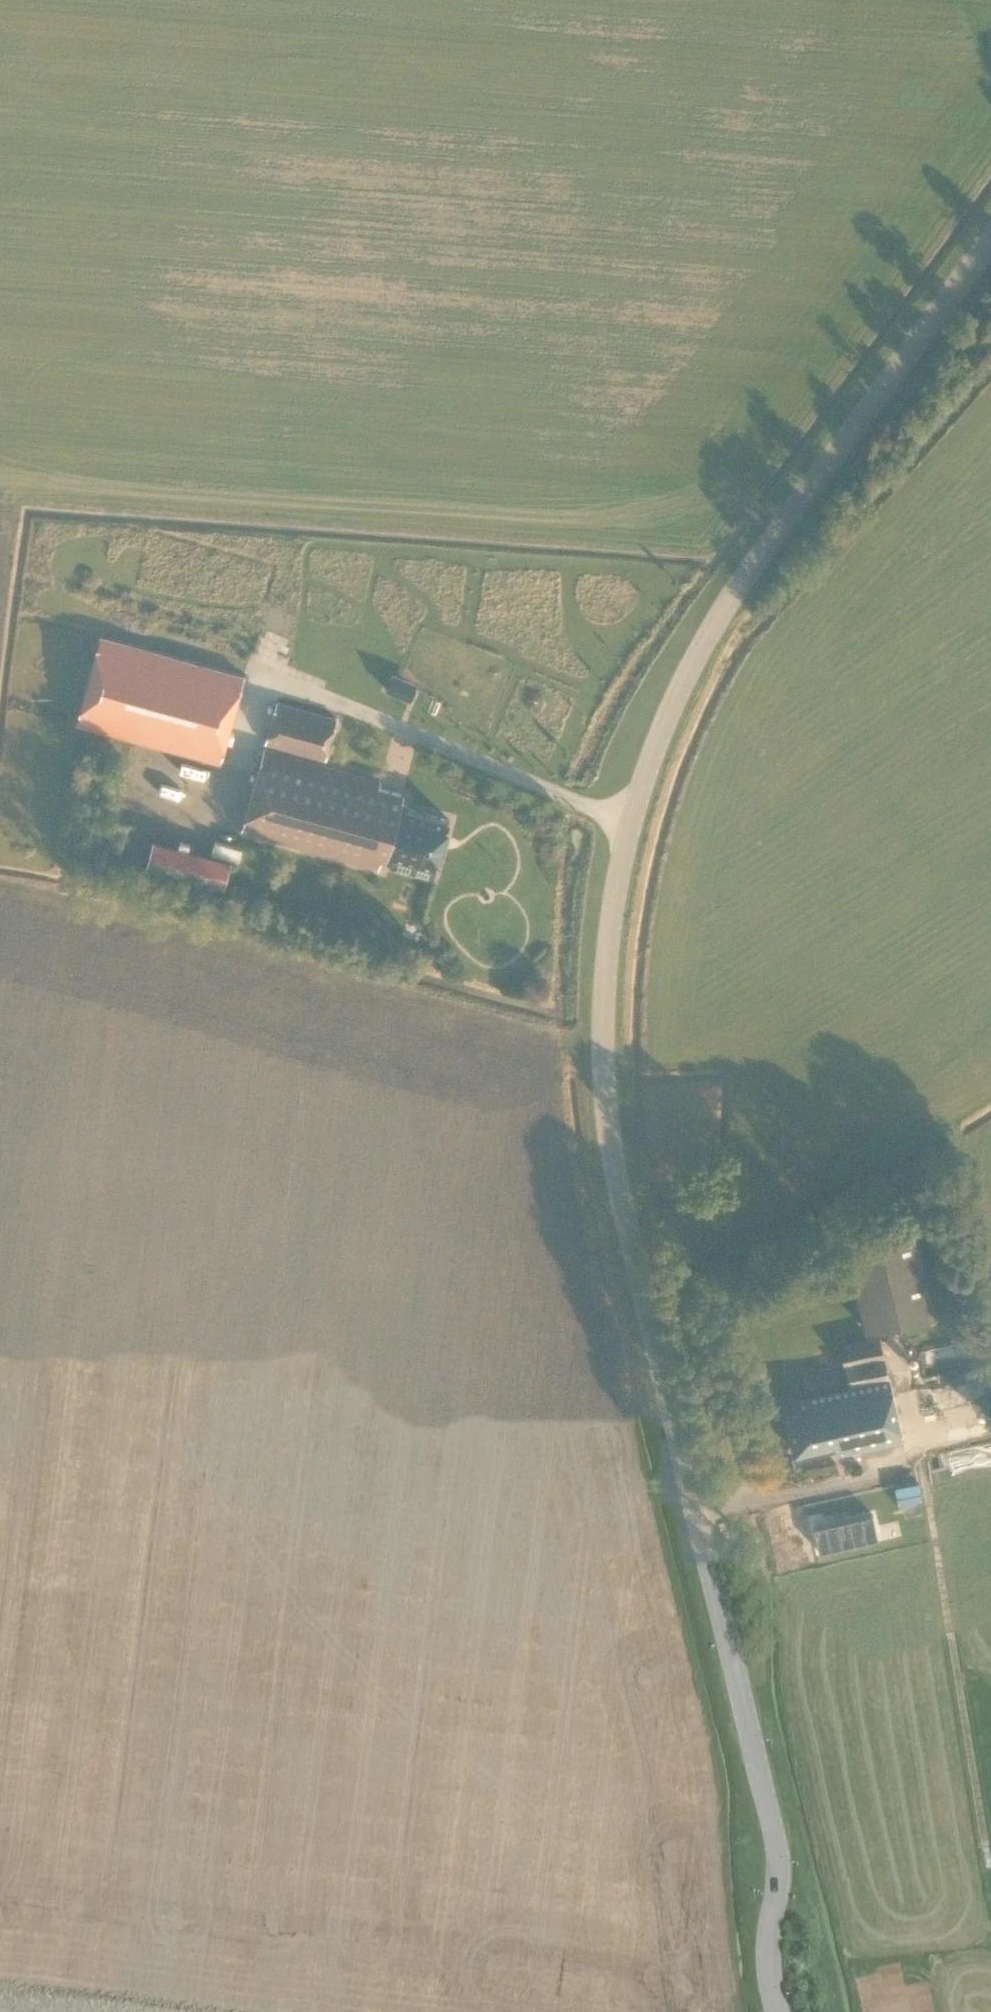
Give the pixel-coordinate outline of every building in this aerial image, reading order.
[(244,675),(101,635),(77,721),(220,761),(244,675)] [(390,677),(385,689),(411,700),(416,687),(390,677)] [(265,742),(325,759),(337,718),(277,701),(265,742)] [(378,869),(380,859),(390,861),(392,854),(436,866),(449,819),(405,807),(407,801),(402,800),(403,794),(379,787),(380,781),(264,748),(241,830),(378,869)] [(237,885),(244,856),(180,841),(184,823),(163,818),(152,864),(237,885)] [(934,1311),(915,1227),(846,1243),(865,1329),(934,1311)] [(836,1447),(837,1454),(903,1440),(879,1336),(840,1344),(850,1388),(793,1401),(795,1409),(783,1412),(793,1456),(836,1447)] [(812,1371),(814,1383),(832,1379),(829,1367),(812,1371)]
